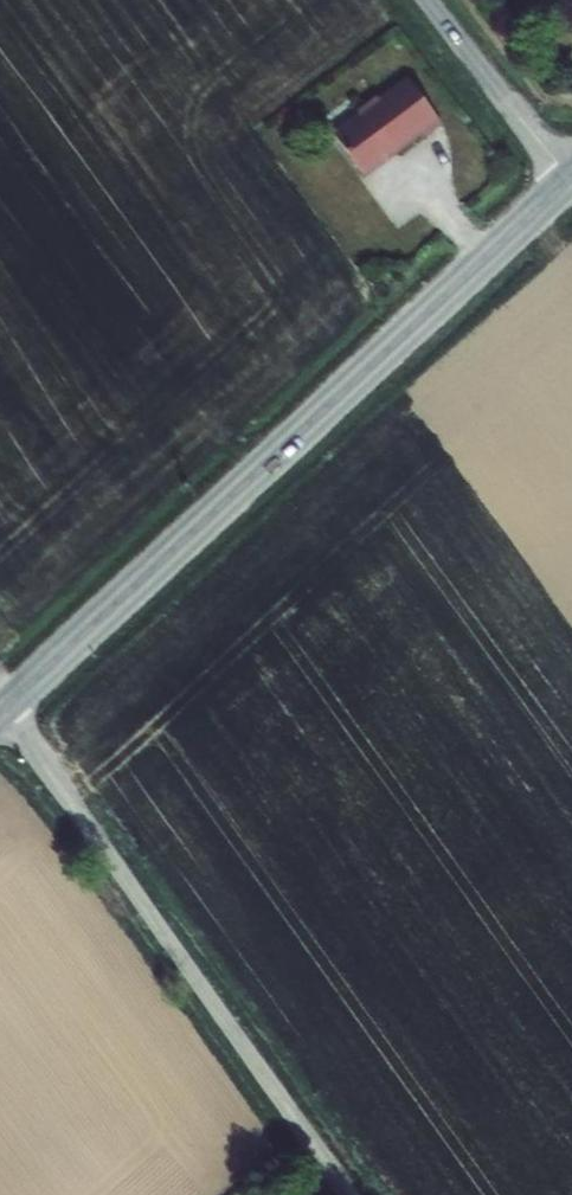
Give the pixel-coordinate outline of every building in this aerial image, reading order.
[(369,114),(342,133),(370,171),(429,128),(433,134),(450,122),(417,78),(389,99),(386,96),(366,111),(369,114)]
